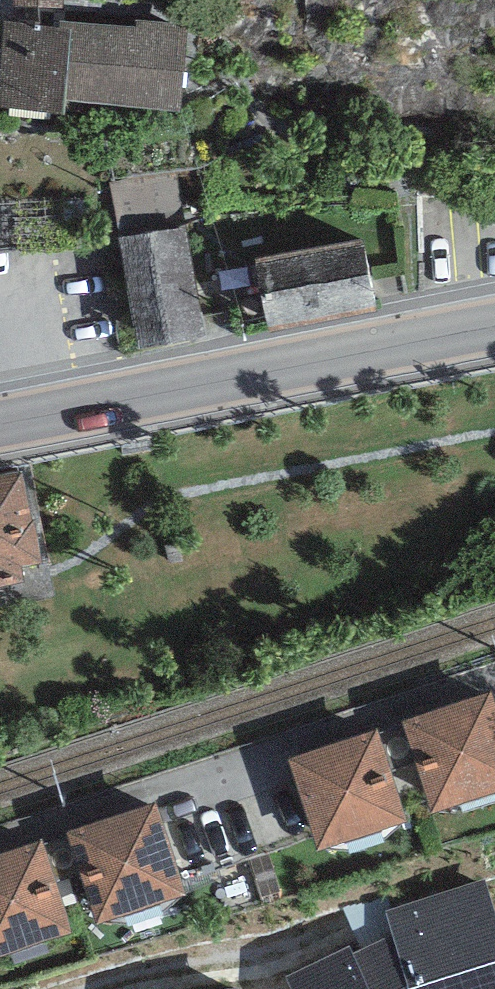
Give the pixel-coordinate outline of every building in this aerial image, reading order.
[(15,24),(59,28),(59,21),(65,21),(64,0),(15,0),(15,24)] [(59,21),(59,28),(15,24),(3,23),(0,64),(0,109),(63,115),(64,101),(182,110),(189,25),(138,20),(137,27),(65,21),(59,21)] [(184,226),(118,238),(139,351),(205,339),(184,226)] [(363,240),(256,260),(269,333),(377,313),(363,240)] [(23,582),(20,566),(39,562),(22,471),(0,475),(0,587),(23,582)] [(430,812),(494,792),(494,702),(492,692),(401,719),(430,812)] [(287,758),(318,850),(405,821),(375,729),(287,758)] [(186,897),(155,802),(67,831),(97,925),(186,897)] [(42,841),(0,854),(0,956),(72,933),(42,841)] [(292,988),(494,988),(494,914),(484,880),(385,911),(391,933),(353,954),(349,947),(287,977),(292,988)]
